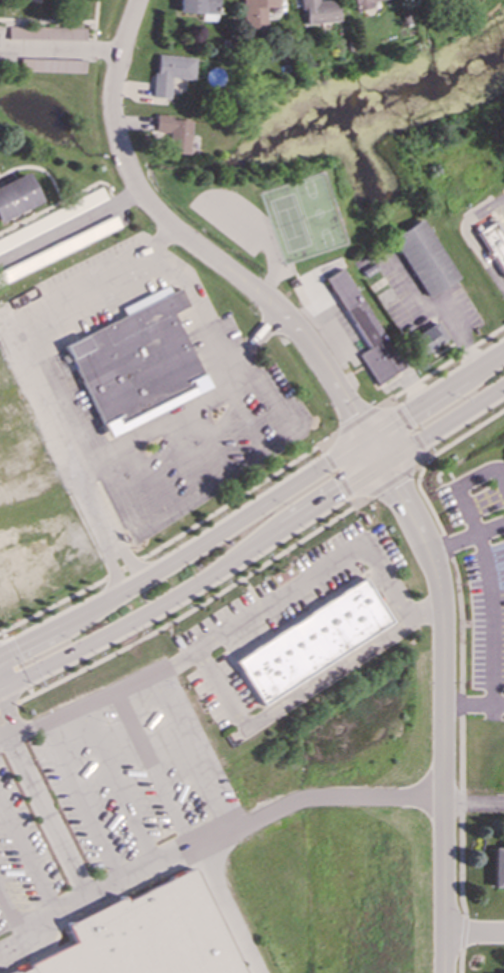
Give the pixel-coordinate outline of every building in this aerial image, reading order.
[(177,13),(216,15),(217,0),(177,0),(177,13)] [(242,32),(265,31),(264,8),(278,8),(277,0),(241,0),(242,32)] [(336,0),(316,2),(316,0),(300,0),(302,25),(338,22),(336,0)] [(354,12),(371,8),(370,2),(382,0),(352,0),(354,12)] [(7,40),(85,41),(85,29),(8,28),(7,40)] [(152,98),(168,99),(169,79),(193,80),(194,58),(154,56),(152,98)] [(84,61),(20,59),(20,72),(84,74),(84,61)] [(166,154),(188,155),(190,121),(171,120),(171,116),(154,115),(153,133),(167,133),(166,154)] [(40,201),(0,221),(0,185),(25,172),(40,201)] [(107,202),(102,190),(0,237),(0,251),(107,202)] [(121,232),(116,219),(0,268),(0,283),(121,232)] [(426,298),(457,279),(421,219),(390,239),(426,298)] [(490,223),(472,237),(503,276),(503,241),(490,223)] [(325,278),(366,349),(358,355),(375,384),(402,369),(343,268),(325,278)] [(104,437),(208,393),(174,312),(185,307),(178,289),(169,293),(166,288),(119,307),(124,319),(65,343),(104,437)] [(420,356),(446,340),(435,322),(409,339),(420,356)] [(232,657),(258,702),(392,627),(366,581),(232,657)] [(490,847),(491,890),(503,890),(503,847),(490,847)] [(196,869),(123,900),(65,924),(75,947),(15,972),(241,972),(196,869)]
